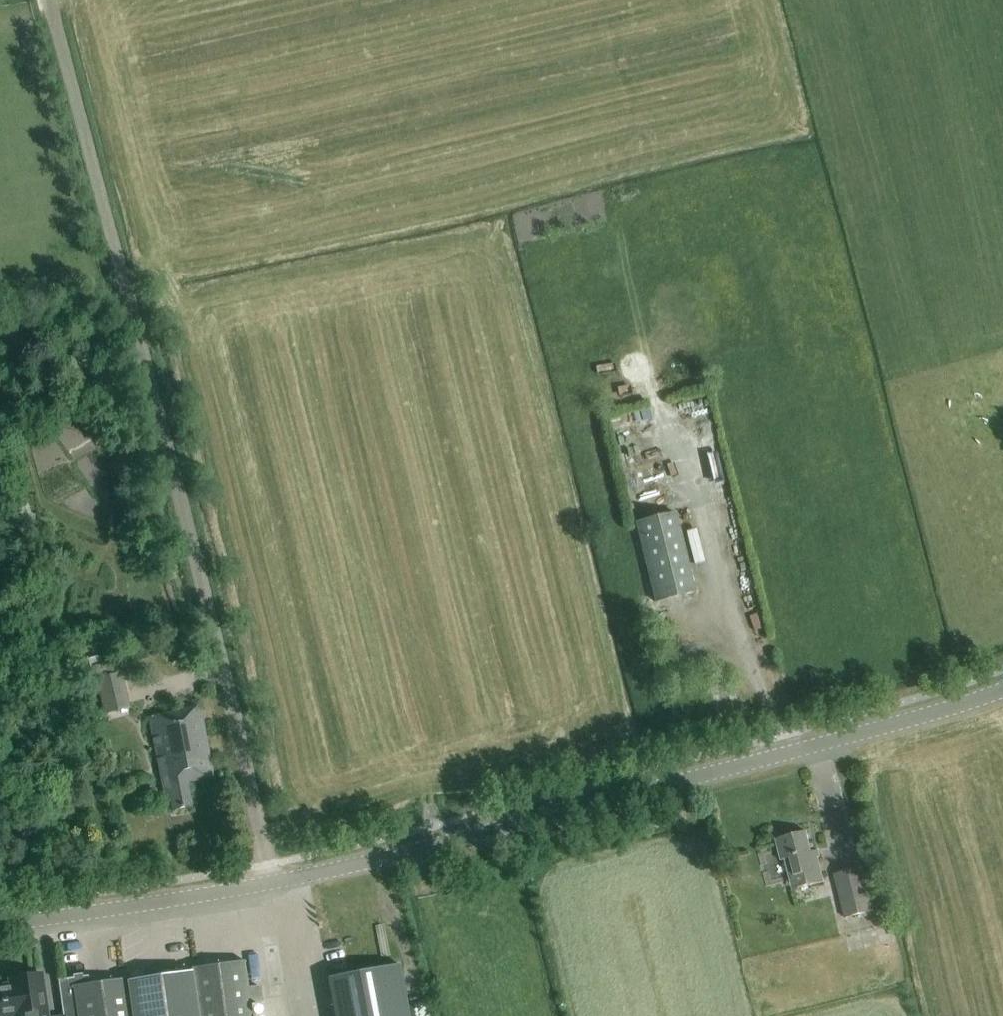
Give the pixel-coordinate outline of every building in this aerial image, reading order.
[(695,592),(675,513),(635,523),(655,602),(695,592)] [(122,673),(96,679),(104,713),(130,706),(122,673)] [(186,783),(213,777),(200,708),(149,718),(166,803),(171,802),(172,810),(191,806),(186,783)] [(791,891),(822,883),(816,860),(818,859),(816,851),(811,852),(806,832),(775,840),(780,862),(783,861),(791,891)] [(835,875),(845,918),(873,912),(863,869),(835,875)] [(244,961),(191,969),(191,971),(128,981),(128,979),(88,985),(86,977),(56,982),(61,1015),(253,1015),(244,961)] [(400,964),(327,977),(334,1015),(410,1015),(400,964)] [(0,989),(0,1015),(19,1015),(20,1015),(45,1015),(39,976),(8,981),(9,987),(0,989)] [(258,986),(249,988),(252,1006),(261,1005),(258,986)]
